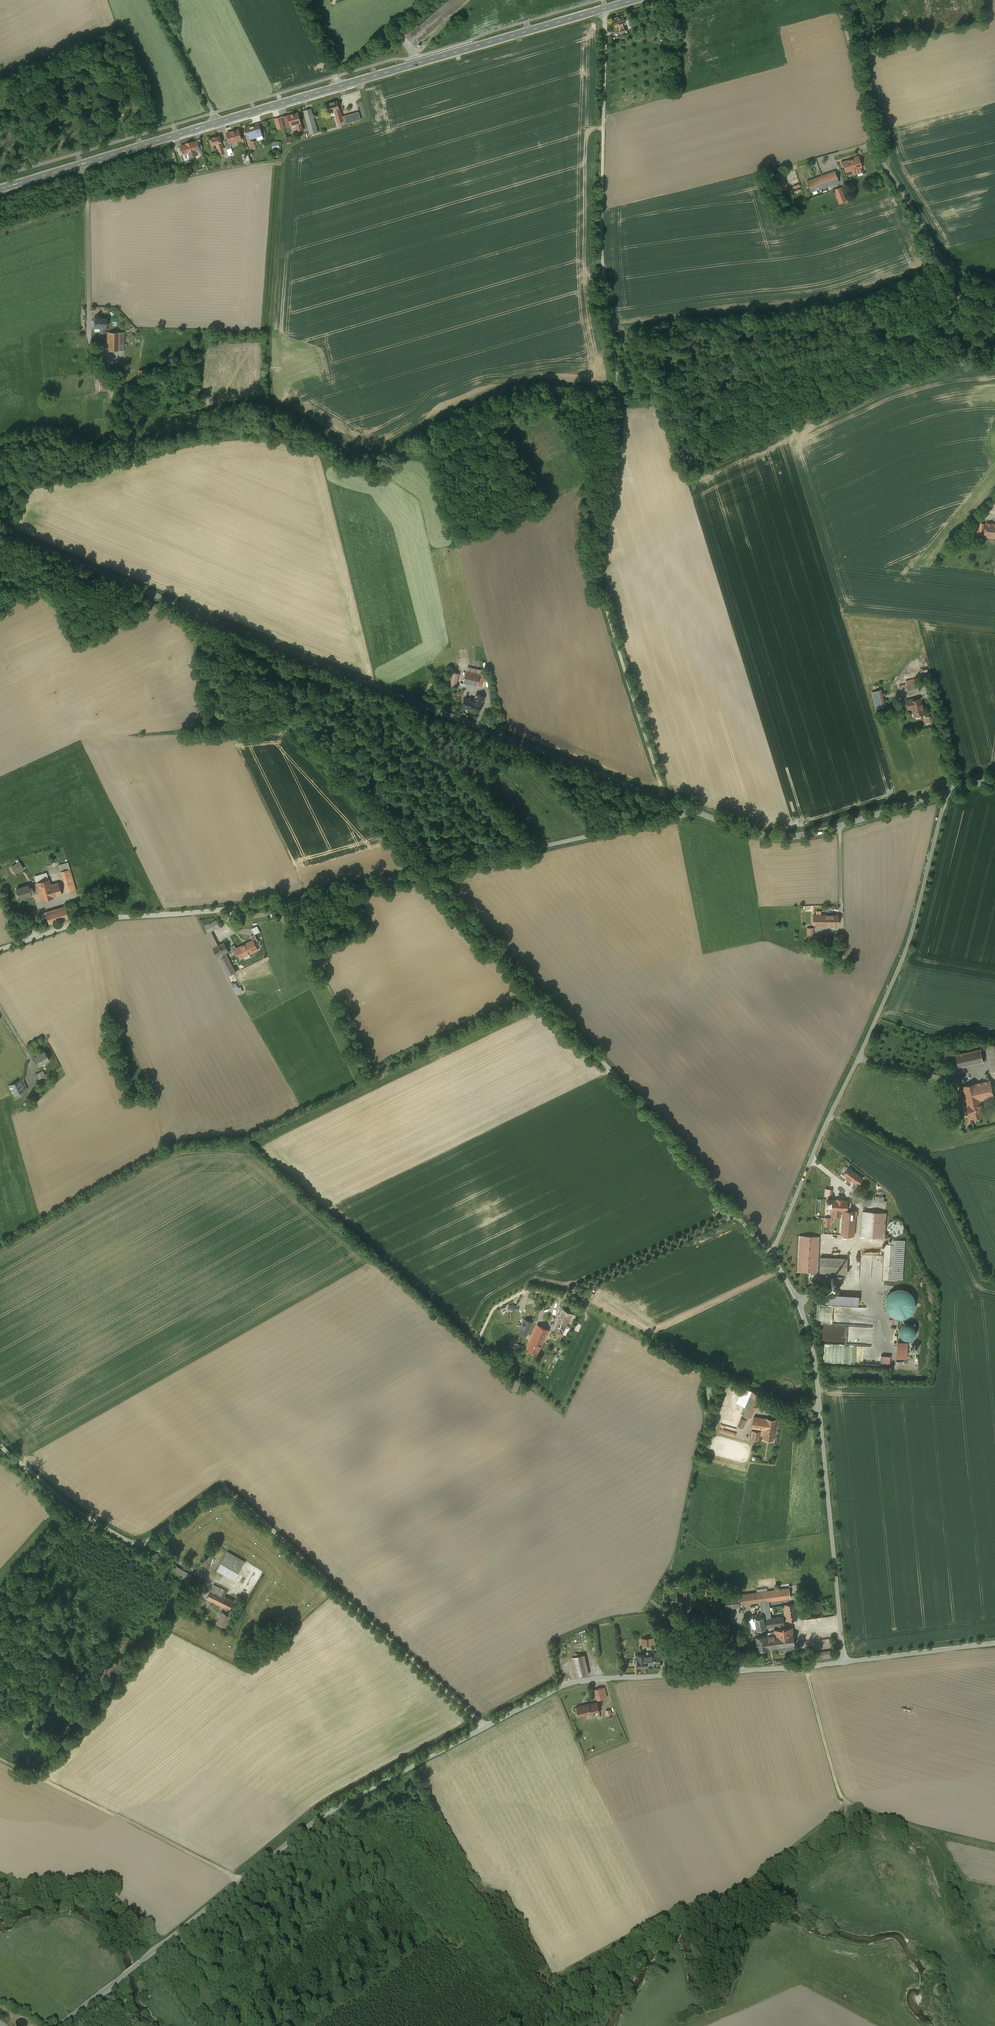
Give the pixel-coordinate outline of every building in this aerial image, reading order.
[(627,15),(613,19),(616,27),(621,26),(622,31),(622,32),(627,30),(626,24),(629,23),(627,15)] [(330,112),(335,111),(340,110),(337,101),(327,104),(330,112)] [(311,108),(304,111),(304,113),(310,135),(318,132),(312,113),(311,108)] [(359,112),(342,117),(340,110),(335,111),(338,122),(339,125),(361,119),(359,112)] [(298,112),(287,115),(291,126),(296,124),(301,123),(298,112)] [(259,123),(254,125),(245,128),(251,150),(252,151),(256,149),(252,138),(257,136),(258,140),(261,139),(263,138),(259,123)] [(239,130),(227,133),(229,140),(230,143),(237,141),(242,140),(242,139),(239,130)] [(220,135),(210,138),(208,139),(210,146),(217,144),(222,143),(220,135)] [(198,141),(181,146),(183,155),(187,153),(189,157),(198,155),(197,151),(198,150),(200,150),(198,141)] [(222,143),(217,144),(220,155),(225,154),(222,143)] [(863,172),(858,157),(844,161),(847,172),(853,171),(854,174),(863,172)] [(192,165),(184,167),(186,173),(192,171),(191,168),(193,168),(192,165)] [(813,191),(839,182),(835,171),(809,181),(813,191)] [(782,173),(773,176),(779,191),(788,188),(782,173)] [(846,201),(841,187),(834,190),(840,204),(846,201)] [(106,318),(95,318),(94,327),(100,327),(100,332),(105,332),(105,327),(106,327),(106,318)] [(119,332),(108,332),(107,350),(119,351),(119,332)] [(986,523),(977,523),(976,535),(980,535),(985,536),(986,523)] [(986,523),(985,536),(985,537),(994,538),(994,524),(986,523)] [(471,668),(467,667),(464,683),(482,687),(484,675),(483,675),(483,671),(482,671),(471,668)] [(459,674),(452,672),(449,685),(456,686),(459,674)] [(907,686),(908,690),(909,694),(919,692),(917,683),(907,686)] [(906,684),(899,686),(900,692),(908,690),(907,686),(906,684)] [(886,706),(881,690),(872,692),(876,708),(886,706)] [(477,694),(474,701),(482,704),(485,697),(477,694)] [(474,701),(465,698),(462,706),(479,713),(482,704),(474,701)] [(912,708),(914,716),(924,714),(920,698),(915,700),(915,698),(905,701),(908,709),(912,708)] [(19,862),(12,867),(16,873),(23,868),(19,862)] [(59,865),(61,871),(70,869),(68,862),(59,865)] [(61,871),(67,893),(76,890),(70,869),(61,871)] [(50,885),(47,873),(36,876),(37,883),(40,892),(42,900),(54,897),(54,896),(62,894),(58,882),(50,885)] [(37,883),(29,885),(28,885),(16,889),(18,894),(19,893),(20,898),(32,895),(31,895),(40,892),(37,883)] [(66,906),(46,912),(49,923),(69,918),(66,906)] [(814,925),(822,925),(822,915),(814,915),(814,925)] [(838,915),(822,915),(822,925),(838,925),(838,915)] [(217,919),(204,925),(208,932),(210,931),(220,926),(217,919)] [(822,942),(822,936),(813,936),(813,927),(808,927),(808,942),(810,942),(822,942)] [(210,931),(208,932),(206,933),(211,944),(215,942),(210,931)] [(231,939),(213,948),(218,957),(228,976),(234,973),(236,972),(229,959),(232,958),(230,954),(234,952),(232,949),(235,948),(235,947),(244,942),(240,934),(231,939)] [(253,940),(245,944),(244,942),(235,947),(235,948),(240,958),(250,954),(250,953),(258,949),(253,940)] [(986,1046),(992,1072),(994,1071),(994,1044),(986,1046)] [(981,1049),(956,1055),(959,1067),(984,1062),(981,1049)] [(44,1050),(34,1056),(39,1065),(49,1059),(44,1050)] [(42,1070),(36,1074),(39,1079),(45,1075),(42,1070)] [(20,1080),(9,1085),(14,1095),(25,1089),(20,1080)] [(991,1080),(964,1086),(967,1098),(973,1097),(974,1101),(981,1099),(981,1100),(994,1097),(991,1080)] [(981,1100),(981,1099),(974,1101),(973,1097),(967,1098),(969,1107),(968,1107),(970,1113),(972,1118),(984,1115),(981,1100)] [(849,1168),(843,1174),(847,1177),(846,1178),(849,1180),(850,1179),(853,1182),(854,1181),(859,1175),(849,1168)] [(859,1175),(854,1181),(858,1185),(863,1179),(859,1175)] [(836,1200),(832,1199),(832,1209),(832,1216),(840,1216),(841,1210),(843,1210),(847,1210),(847,1207),(851,1207),(851,1201),(847,1201),(847,1200),(843,1200),(843,1199),(836,1198),(836,1200)] [(847,1210),(843,1210),(841,1235),(854,1236),(855,1218),(856,1218),(857,1211),(847,1210)] [(886,1212),(863,1211),(861,1236),(884,1237),(886,1212)] [(809,1272),(818,1272),(819,1236),(799,1235),(798,1271),(809,1272)] [(891,1244),(885,1244),(883,1279),(902,1280),(905,1240),(892,1239),(891,1244)] [(848,1258),(820,1257),(820,1272),(847,1274),(848,1258)] [(888,1292),(886,1295),(885,1298),(884,1302),(884,1305),(885,1308),(887,1312),(890,1314),(892,1316),(896,1317),(899,1318),(903,1317),(906,1316),(909,1314),(911,1311),(913,1308),(914,1305),(914,1301),(914,1298),(912,1295),(910,1292),(908,1290),(904,1288),(901,1287),(897,1287),(894,1288),(891,1290),(888,1292)] [(858,1296),(827,1294),(826,1303),(858,1305),(858,1296)] [(564,1310),(555,1329),(567,1335),(576,1315),(564,1310)] [(527,1335),(532,1322),(525,1319),(519,1331),(527,1335)] [(903,1323),(901,1324),(899,1326),(898,1329),(898,1331),(899,1334),(900,1336),(902,1338),(905,1339),(907,1339),(910,1338),(912,1337),(914,1335),(915,1333),(916,1330),(915,1328),(914,1326),(912,1324),(910,1322),(908,1322),(905,1322),(903,1323)] [(532,1337),(543,1342),(548,1330),(538,1325),(532,1337)] [(543,1342),(532,1337),(527,1348),(538,1353),(540,1348),(543,1342)] [(907,1342),(897,1342),(896,1358),(906,1358),(907,1342)] [(739,1411),(751,1416),(761,1395),(744,1387),(739,1398),(744,1400),(739,1411)] [(771,1428),(775,1428),(776,1419),(754,1416),(752,1428),(764,1429),(771,1430),(771,1428)] [(741,1418),(738,1426),(743,1428),(746,1420),(741,1418)] [(764,1429),(763,1439),(773,1440),(775,1428),(771,1428),(771,1430),(764,1429)] [(750,1440),(759,1441),(760,1431),(752,1430),(750,1440)] [(158,1554),(151,1550),(148,1556),(155,1560),(158,1554)] [(245,1561),(228,1551),(217,1570),(235,1580),(245,1561)] [(234,1600),(225,1596),(227,1591),(213,1584),(207,1598),(225,1607),(230,1609),(234,1600)] [(789,1588),(767,1591),(768,1601),(790,1598),(789,1588)] [(696,1591),(688,1590),(687,1598),(687,1602),(695,1603),(696,1591)] [(767,1591),(740,1594),(742,1604),(761,1602),(768,1601),(767,1591)] [(742,1604),(740,1594),(734,1595),(734,1597),(725,1598),(726,1608),(740,1606),(740,1604),(742,1604)] [(807,1605),(807,1607),(807,1608),(807,1610),(807,1611),(808,1613),(809,1614),(810,1615),(811,1616),(812,1617),(814,1617),(815,1617),(817,1617),(818,1616),(820,1615),(821,1614),(822,1613),(823,1612),(823,1610),(823,1609),(823,1607),(823,1606),(822,1604),(821,1603),(820,1602),(819,1601),(817,1600),(816,1600),(814,1600),(813,1600),(811,1601),(810,1602),(809,1603),(808,1604),(807,1605)] [(771,1618),(768,1601),(761,1602),(762,1617),(763,1617),(764,1619),(771,1618)] [(795,1603),(784,1605),(786,1621),(797,1620),(795,1603)] [(225,1607),(223,1611),(223,1610),(217,1622),(225,1626),(231,1614),(228,1613),(230,1609),(225,1607)] [(784,1624),(783,1616),(764,1619),(763,1619),(765,1627),(784,1624)] [(757,1628),(765,1627),(763,1619),(764,1619),(763,1617),(762,1617),(755,1618),(757,1628)] [(757,1628),(755,1618),(748,1619),(749,1627),(752,1626),(752,1628),(757,1628)] [(792,1627),(776,1629),(779,1647),(779,1651),(795,1649),(792,1627)] [(757,1649),(779,1647),(776,1629),(774,1629),(775,1634),(756,1637),(757,1649)] [(814,1659),(833,1657),(832,1650),(813,1653),(814,1659)] [(651,1655),(648,1655),(649,1663),(660,1663),(659,1651),(658,1651),(658,1652),(651,1653),(651,1655)] [(584,1654),(572,1657),(577,1677),(589,1674),(584,1654)] [(649,1663),(648,1655),(646,1655),(646,1654),(637,1655),(638,1667),(642,1667),(642,1668),(647,1668),(647,1663),(649,1663)] [(605,1686),(595,1689),(598,1700),(608,1697),(605,1686)] [(589,1702),(576,1707),(579,1717),(590,1713),(591,1714),(600,1711),(597,1702),(590,1704),(589,1702)]
